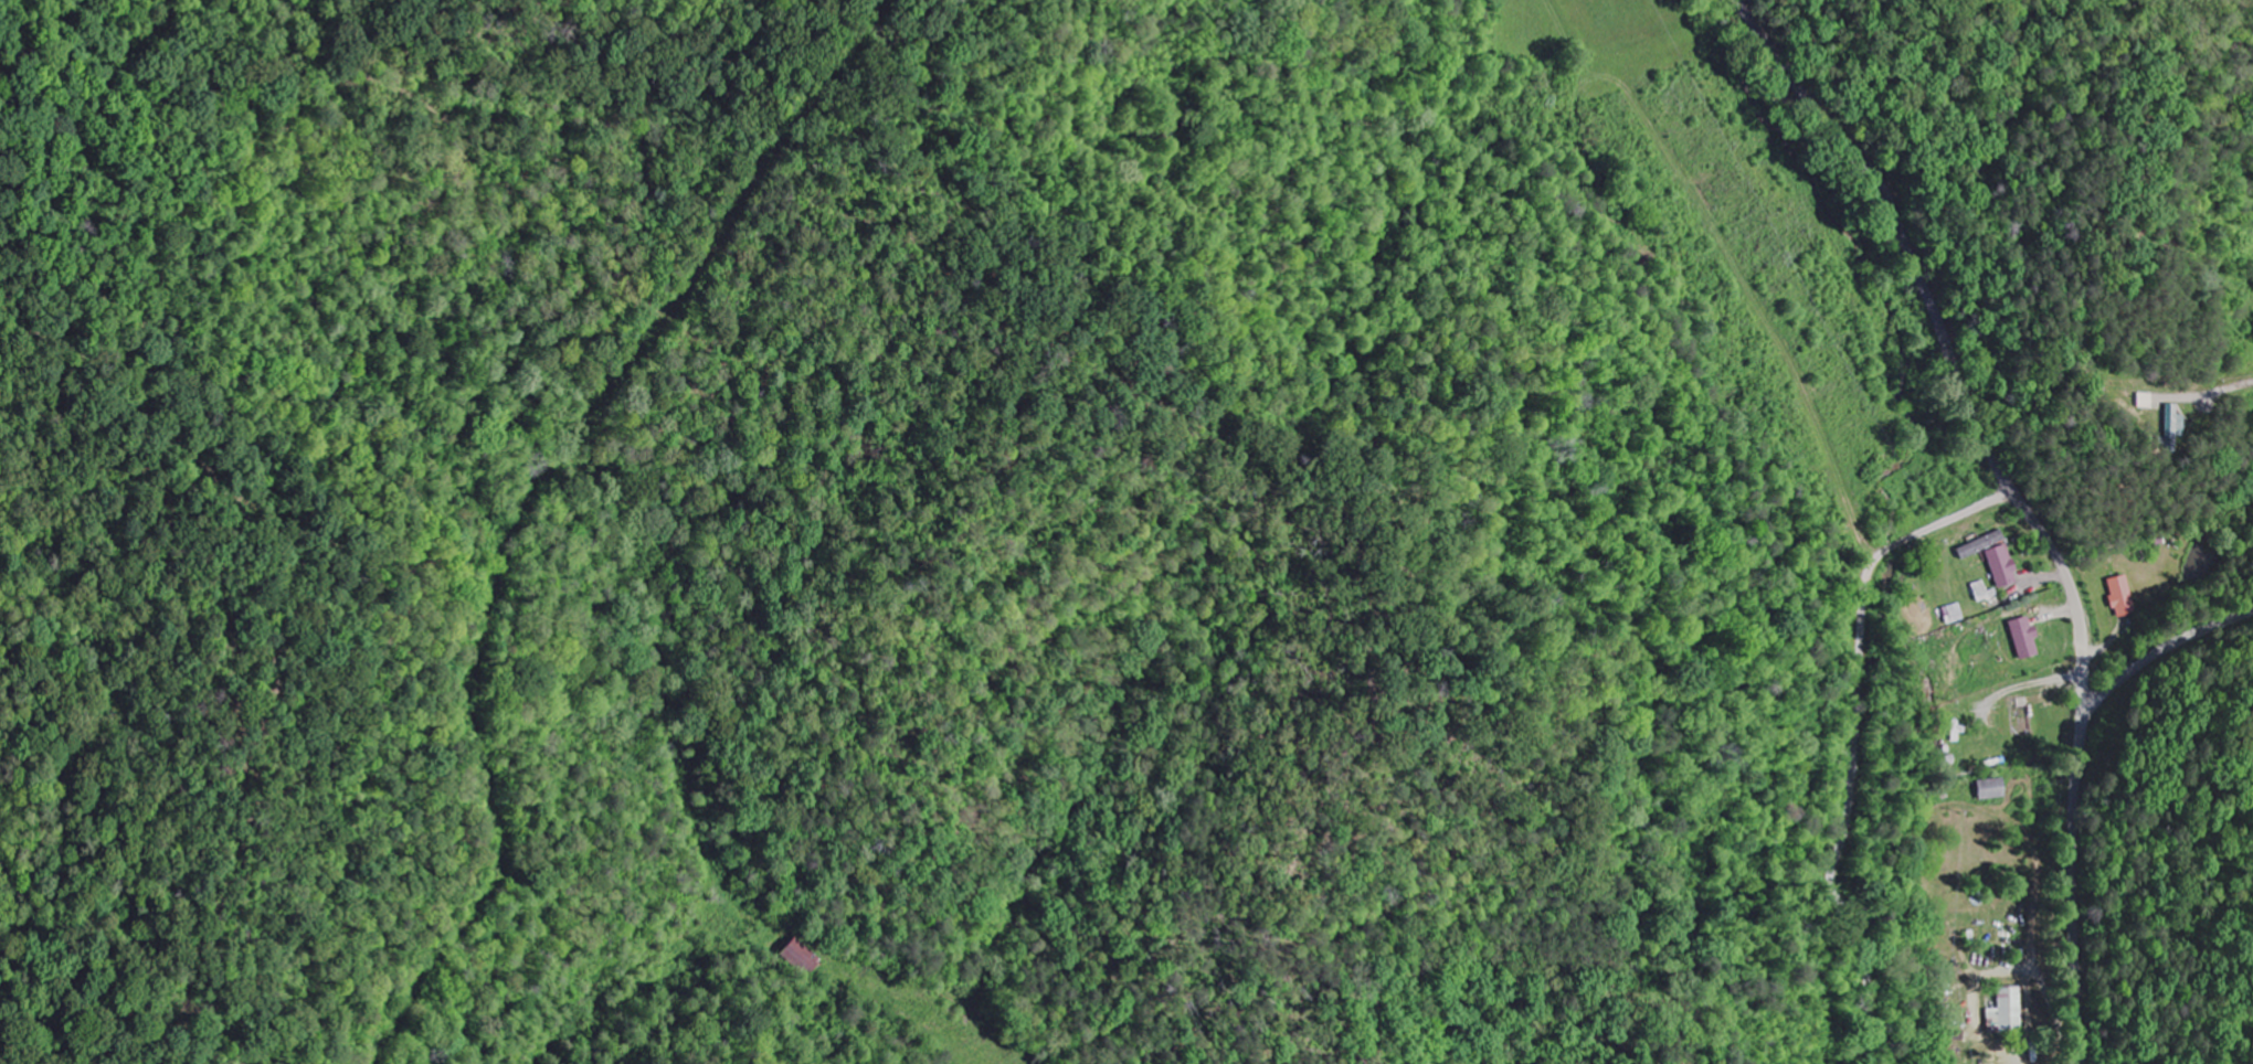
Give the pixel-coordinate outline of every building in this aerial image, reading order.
[(2174,434),(2185,435),(2186,415),(2178,414),(2178,403),(2166,403),(2164,443),(2173,444),(2174,434)] [(2109,578),(2117,617),(2138,613),(2129,574),(2109,578)] [(2041,654),(2037,638),(2041,637),(2038,623),(2033,624),(2031,615),(2011,621),(2022,659),(2041,654)] [(1979,779),(1981,799),(2008,796),(2006,777),(1979,779)] [(2023,986),(2001,987),(2002,1008),(1990,1009),(1990,1021),(2001,1020),(2001,1031),(2024,1030),(2023,986)]
